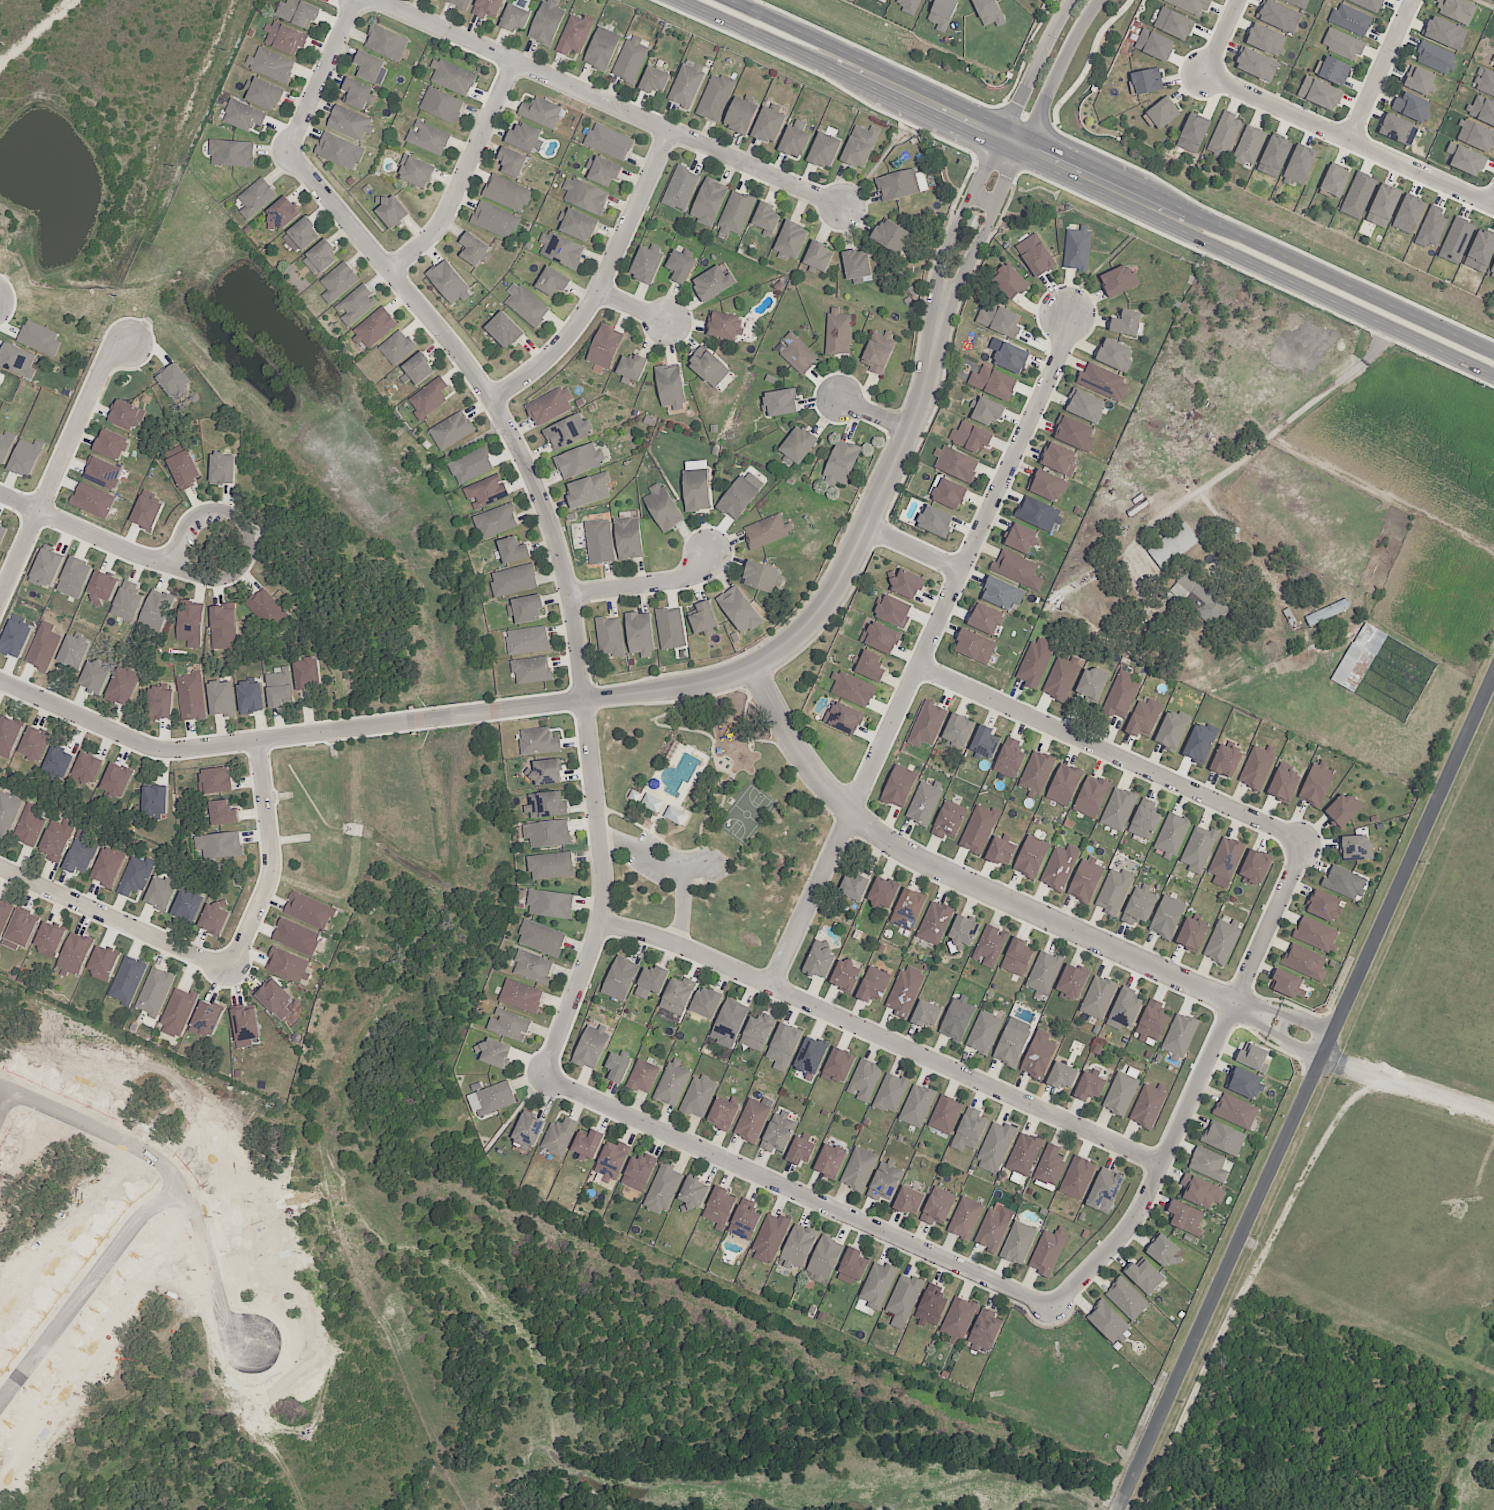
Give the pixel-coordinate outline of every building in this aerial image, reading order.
[(282,11),(287,0),(299,0),(320,9),(315,22),(310,20),(306,30),(273,16),(276,9),(282,11)] [(466,8),(470,0),(449,0),(466,8)] [(469,12),(492,23),(502,0),(474,0),(469,12)] [(511,0),(499,27),(522,36),(533,9),(511,0)] [(921,0),(897,0),(895,6),(915,15),(921,0)] [(934,3),(927,20),(936,24),(934,29),(945,33),(959,0),(929,0),(934,3)] [(984,26),(995,21),(997,26),(1006,22),(996,0),(972,0),(984,26)] [(1208,10),(1212,0),(1166,0),(1165,1),(1201,15),(1203,8),(1208,10)] [(1301,10),(1266,0),(1262,0),(1256,20),(1295,32),(1301,10)] [(1303,8),(1307,0),(1284,0),(1303,8)] [(1380,12),(1384,0),(1342,0),(1380,12)] [(1477,6),(1465,0),(1437,0),(1433,9),(1468,26),(1477,6)] [(549,48),(565,11),(542,1),(526,37),(549,48)] [(1329,21),(1365,37),(1374,17),(1338,1),(1329,21)] [(1153,26),(1186,41),(1195,21),(1162,6),(1153,26)] [(1459,51),(1468,30),(1431,14),(1422,35),(1459,51)] [(579,54),(592,25),(571,15),(557,47),(569,53),(570,49),(579,54)] [(292,56),(297,45),(303,48),(309,34),(275,19),(264,43),(292,56)] [(1244,41),(1279,57),(1288,37),(1253,21),(1244,41)] [(408,40),(397,63),(363,47),(374,24),(408,40)] [(1134,48),(1167,62),(1175,41),(1142,27),(1134,48)] [(601,28),(585,61),(606,71),(621,38),(601,28)] [(1358,60),(1364,40),(1328,29),(1321,48),(1358,60)] [(633,84),(648,50),(626,40),(611,74),(633,84)] [(1414,59),(1450,75),(1458,56),(1422,40),(1414,59)] [(296,62),(286,84),(249,67),(259,46),(296,62)] [(1234,66),(1270,83),(1280,62),(1243,46),(1234,66)] [(386,61),(376,84),(356,75),(360,66),(353,63),(359,49),(386,61)] [(1318,77),(1344,86),(1351,65),(1326,56),(1318,77)] [(440,58),(430,81),(463,97),(474,74),(440,58)] [(684,64),(706,73),(689,110),(680,106),(682,100),(670,95),(684,64)] [(1433,97),(1437,86),(1432,84),(1436,75),(1411,64),(1403,84),(1433,97)] [(661,93),(668,76),(647,66),(637,88),(651,93),(653,89),(661,93)] [(1136,95),(1163,89),(1158,67),(1131,72),(1136,95)] [(1481,67),(1473,86),(1493,95),(1493,73),(1481,67)] [(712,75),(720,79),(721,75),(735,81),(717,122),(695,112),(712,75)] [(285,88),(274,112),(245,100),(255,76),(285,88)] [(372,88),(361,110),(344,101),(348,93),(341,90),(347,76),(372,88)] [(1298,98),(1336,110),(1342,89),(1304,77),(1298,98)] [(463,102),(453,125),(420,111),(429,88),(463,102)] [(1392,109),(1423,122),(1431,102),(1400,89),(1392,109)] [(535,94),(529,106),(523,103),(518,114),(553,131),(565,108),(535,94)] [(1476,95),(1473,104),(1471,103),(1467,116),(1493,125),(1493,101),(1476,95)] [(1146,111),(1158,129),(1180,115),(1168,96),(1146,111)] [(266,115),(261,126),(253,123),(247,136),(222,124),(233,99),(266,115)] [(756,108),(744,136),(723,126),(736,99),(756,108)] [(370,118),(361,141),(326,127),(335,104),(370,118)] [(763,106),(750,136),(766,143),(768,139),(774,142),(786,117),(763,106)] [(1236,114),(1224,109),(1206,151),(1226,160),(1242,122),(1234,119),(1236,114)] [(1410,146),(1419,126),(1386,112),(1378,133),(1410,146)] [(1209,121),(1189,114),(1177,146),(1198,154),(1209,121)] [(1490,154),(1493,144),(1493,131),(1464,118),(1455,138),(1490,154)] [(453,135),(443,157),(407,141),(417,119),(453,135)] [(510,130),(513,132),(517,125),(521,127),(524,121),(543,130),(532,155),(504,143),(510,130)] [(596,124),(633,140),(624,161),(587,145),(596,124)] [(1233,159),(1253,167),(1267,131),(1246,124),(1233,159)] [(858,169),(862,171),(880,129),(872,125),(869,132),(854,126),(839,161),(858,169)] [(787,126),(777,149),(799,160),(810,137),(787,126)] [(363,150),(353,171),(315,153),(325,132),(363,150)] [(819,133),(806,162),(827,171),(840,142),(819,133)] [(1257,169),(1277,178),(1292,143),(1272,134),(1257,169)] [(256,143),(255,166),(214,165),(215,141),(256,143)] [(1446,153),(1453,155),(1449,167),(1480,177),(1486,155),(1449,143),(1446,153)] [(1317,153),(1297,144),(1281,181),(1290,184),(1292,180),(1304,185),(1317,153)] [(502,147),(497,157),(503,160),(498,171),(517,179),(526,158),(502,147)] [(404,154),(394,178),(425,191),(435,168),(404,154)] [(596,157),(587,178),(608,187),(617,166),(596,157)] [(1340,198),(1351,173),(1331,164),(1320,189),(1340,198)] [(677,167),(662,202),(684,212),(700,177),(677,167)] [(874,179),(880,201),(917,191),(911,169),(874,179)] [(1377,181),(1357,172),(1339,211),(1359,220),(1377,181)] [(494,173),(483,196),(520,213),(531,190),(494,173)] [(261,177),(277,195),(247,221),(239,212),(246,207),(238,197),(261,177)] [(571,177),(611,194),(601,218),(561,201),(571,177)] [(706,178),(689,218),(710,227),(728,187),(706,178)] [(1366,220),(1386,229),(1401,193),(1380,184),(1366,220)] [(391,194),(374,210),(390,230),(408,215),(391,194)] [(733,195),(718,228),(739,237),(757,198),(748,194),(745,201),(733,195)] [(1393,228),(1415,234),(1425,201),(1404,194),(1393,228)] [(284,196),(299,214),(280,231),(264,213),(284,196)] [(480,200),(470,224),(496,236),(509,242),(520,217),(480,200)] [(761,201),(773,207),(772,210),(776,212),(775,216),(780,218),(770,238),(760,234),(763,229),(751,224),(761,201)] [(1414,243),(1426,248),(1429,242),(1436,245),(1448,219),(1442,216),(1445,209),(1432,203),(1414,243)] [(569,208),(559,231),(586,243),(596,220),(569,208)] [(1475,225),(1455,217),(1438,256),(1458,265),(1475,225)] [(304,219),(319,237),(301,252),(286,234),(304,219)] [(787,220),(809,230),(796,259),(773,249),(787,220)] [(885,220),(872,240),(897,256),(911,236),(885,220)] [(1063,266),(1066,229),(1092,232),(1088,269),(1063,266)] [(1493,247),(1493,234),(1476,229),(1465,266),(1486,272),(1493,247)] [(467,231),(490,248),(476,267),(474,266),(460,255),(466,247),(459,242),(467,231)] [(1011,247),(1032,232),(1054,262),(1033,277),(1011,247)] [(553,234),(584,249),(573,270),(542,255),(553,234)] [(325,239),(333,249),(329,253),(336,262),(320,274),(305,255),(325,239)] [(813,241),(830,249),(828,253),(833,255),(825,273),(803,263),(813,241)] [(640,246),(629,273),(651,283),(663,256),(640,246)] [(674,250),(664,268),(675,273),(672,279),(682,285),(695,261),(674,250)] [(841,253),(847,282),(871,278),(867,258),(863,258),(861,252),(855,254),(854,250),(841,253)] [(986,278),(1004,259),(1026,281),(1008,299),(986,278)] [(346,260),(362,279),(329,306),(321,297),(330,290),(322,280),(346,260)] [(442,261),(468,289),(451,305),(427,279),(425,277),(442,261)] [(1106,297),(1097,275),(1125,263),(1134,285),(1106,297)] [(717,264),(727,278),(730,275),(735,282),(704,303),(694,288),(698,286),(694,280),(717,264)] [(552,298),(533,287),(545,268),(564,279),(552,298)] [(521,282),(548,311),(530,328),(506,303),(503,299),(521,282)] [(363,283),(379,302),(349,327),(334,309),(363,283)] [(974,320),(980,308),(987,312),(992,301),(1023,315),(1013,338),(974,320)] [(383,306),(399,324),(371,348),(355,330),(383,306)] [(1105,328),(1108,315),(1115,316),(1117,307),(1141,313),(1136,335),(1105,328)] [(500,309),(523,333),(506,348),(502,344),(484,324),(500,309)] [(712,312),(708,335),(735,340),(739,317),(712,312)] [(827,313),(826,355),(851,356),(852,314),(827,313)] [(55,357),(62,342),(56,340),(59,333),(27,319),(17,341),(55,357)] [(602,326),(587,360),(608,369),(624,336),(602,326)] [(780,339),(788,346),(780,355),(804,377),(822,357),(789,328),(780,339)] [(401,329),(417,347),(394,366),(379,348),(401,329)] [(872,331),(896,341),(882,376),(871,372),(873,365),(861,360),(872,331)] [(1094,355),(1103,336),(1131,349),(1123,368),(1094,355)] [(991,358),(1000,339),(1029,352),(1020,372),(991,358)] [(32,379),(36,370),(31,368),(36,355),(7,342),(0,359),(0,366),(32,379)] [(702,349),(687,367),(708,385),(724,367),(702,349)] [(420,353),(436,371),(419,385),(404,368),(420,353)] [(622,357),(632,361),(635,355),(648,360),(639,382),(616,373),(622,357)] [(150,374),(173,358),(189,380),(167,396),(150,374)] [(1076,382),(1086,360),(1124,377),(1114,399),(1076,382)] [(971,386),(981,363),(1013,377),(1002,400),(971,386)] [(655,368),(662,407),(685,403),(679,364),(655,368)] [(440,377),(450,391),(444,395),(449,401),(420,423),(413,414),(418,411),(410,400),(440,377)] [(758,389),(795,386),(797,414),(761,418),(758,389)] [(1064,408),(1074,386),(1107,400),(1097,422),(1064,408)] [(525,406),(535,426),(572,407),(562,388),(525,406)] [(971,415),(981,395),(1005,406),(999,417),(992,414),(988,423),(971,415)] [(104,420),(114,397),(143,410),(133,433),(104,420)] [(464,410),(476,430),(441,450),(429,430),(464,410)] [(1050,435),(1061,412),(1092,426),(1082,449),(1050,435)] [(541,431),(552,453),(589,435),(578,413),(541,431)] [(949,440),(960,417),(996,433),(989,448),(978,443),(974,451),(949,440)] [(90,447),(99,426),(129,439),(119,460),(90,447)] [(795,428),(777,453),(798,468),(819,441),(802,429),(800,431),(795,428)] [(17,434),(6,430),(4,434),(0,432),(0,464),(4,466),(17,434)] [(34,444),(20,439),(9,469),(32,477),(45,443),(36,439),(34,444)] [(838,439),(822,476),(845,486),(860,449),(838,439)] [(1038,462),(1048,439),(1077,452),(1066,475),(1038,462)] [(555,458),(562,480),(600,466),(592,445),(555,458)] [(933,467),(943,445),(974,460),(964,481),(933,467)] [(485,447),(494,468),(458,483),(449,462),(485,447)] [(163,460),(185,448),(200,477),(178,488),(163,460)] [(84,474),(93,453),(124,466),(115,487),(84,474)] [(234,483),(206,481),(207,453),(235,455),(234,483)] [(1027,488),(1037,468),(1061,479),(1052,499),(1027,488)] [(682,472),(686,512),(710,509),(706,470),(682,472)] [(499,473),(508,498),(474,510),(465,486),(499,473)] [(566,486),(574,510),(609,498),(601,474),(566,486)] [(929,497),(940,474),(968,487),(957,510),(929,497)] [(735,521),(759,490),(740,476),(716,506),(735,521)] [(69,500),(78,480),(114,496),(106,516),(69,500)] [(642,499),(664,532),(685,518),(663,485),(642,499)] [(128,519),(140,493),(165,504),(153,530),(128,519)] [(1015,516),(1025,494),(1058,509),(1048,531),(1015,516)] [(918,522),(928,501),(954,513),(944,534),(918,522)] [(512,502),(517,513),(512,515),(517,526),(483,539),(475,517),(512,502)] [(743,530),(752,550),(787,535),(778,514),(743,530)] [(585,522),(590,564),(615,561),(610,519),(585,522)] [(613,523),(618,561),(643,557),(637,519),(613,523)] [(1003,541),(1012,521),(1036,532),(1027,552),(1003,541)] [(1147,550),(1162,569),(1199,540),(1185,521),(1147,550)] [(0,523),(0,546),(8,526),(0,523)] [(516,538),(518,547),(529,544),(532,558),(504,565),(499,542),(516,538)] [(30,575),(42,546),(64,555),(51,584),(30,575)] [(993,568),(1001,549),(1036,564),(1027,583),(993,568)] [(78,596),(57,587),(70,557),(91,566),(78,596)] [(749,561),(741,584),(770,594),(778,571),(749,561)] [(533,564),(539,586),(495,597),(490,575),(533,564)] [(887,587),(897,566),(921,577),(912,598),(887,587)] [(1171,588),(1212,626),(1230,606),(1189,568),(1171,588)] [(88,595),(98,570),(118,579),(108,604),(88,595)] [(977,596),(986,575),(1016,588),(1006,609),(977,596)] [(243,602),(263,584),(284,609),(264,627),(243,602)] [(715,600),(742,636),(762,620),(735,585),(715,600)] [(143,595),(131,622),(110,613),(121,586),(143,595)] [(138,622),(153,587),(174,596),(159,631),(138,622)] [(871,615),(881,592),(912,607),(902,629),(871,615)] [(542,594),(544,607),(539,608),(541,619),(517,623),(513,599),(542,594)] [(1305,616),(1309,626),(1351,608),(1347,598),(1305,616)] [(963,620),(973,599),(1003,613),(994,633),(963,620)] [(688,617),(697,614),(694,606),(708,601),(718,627),(695,636),(688,617)] [(203,604),(202,642),(175,641),(176,610),(186,611),(186,603),(203,604)] [(237,608),(238,644),(211,645),(210,609),(237,608)] [(655,613),(662,652),(688,648),(681,609),(655,613)] [(623,616),(629,656),(656,652),(651,614),(636,616),(636,614),(623,616)] [(20,654),(0,646),(0,634),(8,615),(32,625),(20,654)] [(593,618),(599,655),(623,651),(618,619),(606,620),(605,616),(593,618)] [(861,640),(870,620),(898,633),(889,653),(861,640)] [(1333,681),(1357,693),(1385,632),(1361,621),(1333,681)] [(26,660),(42,622),(53,626),(50,631),(61,636),(48,669),(26,660)] [(951,649),(961,626),(996,642),(986,665),(951,649)] [(547,628),(550,650),(511,654),(509,632),(547,628)] [(57,656),(67,631),(93,642),(83,667),(57,656)] [(1035,684),(1015,675),(1031,641),(1050,650),(1035,684)] [(853,669),(862,649),(883,659),(874,679),(853,669)] [(1060,697),(1040,688),(1056,653),(1076,662),(1060,697)] [(298,686),(295,657),(318,654),(322,683),(298,686)] [(547,657),(548,661),(551,660),(554,680),(517,685),(514,661),(547,657)] [(83,680),(91,660),(113,669),(105,690),(83,680)] [(141,674),(129,702),(109,694),(121,665),(141,674)] [(266,672),(289,669),(293,697),(283,699),(284,704),(270,706),(266,672)] [(830,690),(840,669),(879,687),(869,708),(830,690)] [(1096,699),(1075,689),(1084,669),(1105,678),(1096,699)] [(1123,712),(1104,703),(1119,669),(1138,678),(1123,712)] [(179,675),(204,672),(209,714),(184,717),(179,675)] [(265,707),(238,711),(234,681),(262,678),(265,707)] [(212,710),(208,682),(229,680),(232,708),(212,710)] [(145,688),(175,685),(177,717),(148,720),(145,688)] [(1149,736),(1126,726),(1139,698),(1148,702),(1149,698),(1163,705),(1149,736)] [(823,719),(832,700),(859,713),(850,732),(823,719)] [(909,734),(925,700),(947,710),(932,744),(909,734)] [(943,737),(954,712),(973,721),(962,746),(943,737)] [(1155,739),(1168,712),(1185,719),(1173,747),(1155,739)] [(13,751),(0,745),(0,724),(4,715),(25,724),(13,751)] [(1181,748),(1193,722),(1216,733),(1204,759),(1181,748)] [(980,725),(992,731),(990,736),(1000,740),(992,758),(970,749),(980,725)] [(19,754),(31,727),(51,735),(39,763),(19,754)] [(549,728),(550,738),(561,737),(563,752),(523,757),(520,732),(549,728)] [(1231,776),(1207,765),(1217,742),(1241,753),(1231,776)] [(995,767),(1006,743),(1027,752),(1016,776),(995,767)] [(44,764),(53,744),(74,753),(65,773),(44,764)] [(73,770),(83,748),(106,758),(96,781),(73,770)] [(1260,788),(1240,779),(1254,748),(1274,757),(1260,788)] [(1019,781),(1034,749),(1054,759),(1040,791),(1019,781)] [(554,757),(558,782),(534,785),(531,760),(554,757)] [(101,785),(111,762),(134,773),(124,795),(101,785)] [(204,791),(201,766),(230,762),(233,787),(204,791)] [(1049,788),(1060,763),(1082,773),(1071,798),(1049,788)] [(1285,804),(1263,794),(1276,763),(1299,773),(1285,804)] [(1296,797),(1312,763),(1332,773),(1317,806),(1296,797)] [(901,804),(883,796),(895,767),(914,776),(901,804)] [(1094,815),(1073,805),(1087,773),(1109,782),(1094,815)] [(923,823),(907,816),(922,783),(938,790),(923,823)] [(168,786),(166,814),(138,811),(140,784),(168,786)] [(1101,818),(1115,787),(1136,796),(1122,828),(1101,818)] [(8,833),(0,830),(0,795),(3,788),(23,797),(8,833)] [(560,788),(561,798),(569,798),(571,812),(529,816),(526,791),(560,788)] [(640,801),(646,790),(687,813),(681,824),(640,801)] [(1338,829),(1320,809),(1340,790),(1359,811),(1338,829)] [(206,825),(204,798),(229,796),(230,806),(241,806),(242,823),(206,825)] [(960,841),(978,802),(999,811),(981,850),(960,841)] [(957,833),(936,824),(946,803),(966,812),(957,833)] [(11,837),(25,805),(46,814),(32,846),(11,837)] [(1131,827),(1140,806),(1161,815),(1152,836),(1131,827)] [(1157,843),(1172,811),(1190,819),(1175,851),(1157,843)] [(38,850),(53,816),(73,825),(58,859),(38,850)] [(569,821),(572,845),(530,850),(527,826),(569,821)] [(1184,856),(1197,825),(1207,830),(1209,826),(1217,830),(1201,865),(1184,856)] [(205,858),(203,833),(237,831),(238,856),(205,858)] [(1034,878),(1014,869),(1030,834),(1050,843),(1034,878)] [(1339,859),(1338,835),(1364,834),(1365,858),(1339,859)] [(1004,864),(984,855),(993,835),(1013,844),(1004,864)] [(1210,867),(1225,835),(1244,843),(1230,876),(1210,867)] [(65,864),(76,837),(97,847),(86,873),(65,864)] [(112,887),(91,878),(105,845),(126,854),(112,887)] [(1061,891),(1042,882),(1057,847),(1077,856),(1061,891)] [(1239,872),(1249,850),(1270,859),(1260,881),(1239,872)] [(571,851),(575,874),(534,880),(530,858),(571,851)] [(118,891),(134,854),(156,864),(143,893),(130,888),(127,895),(118,891)] [(1087,903),(1067,894),(1082,860),(1102,869),(1087,903)] [(1322,884),(1332,862),(1365,878),(1356,899),(1322,884)] [(839,892),(849,870),(868,879),(858,901),(839,892)] [(1114,913),(1096,905),(1112,871),(1130,879),(1114,913)] [(165,906),(145,897),(155,873),(175,881),(165,906)] [(866,900),(876,877),(896,887),(886,909),(866,900)] [(192,919),(171,910),(182,884),(203,893),(192,919)] [(1125,912),(1137,887),(1156,896),(1144,921),(1125,912)] [(574,894),(570,920),(529,915),(533,889),(574,894)] [(1306,911),(1316,889),(1339,899),(1329,921),(1306,911)] [(892,917),(904,890),(924,900),(912,927),(892,917)] [(289,912),(298,891),(334,906),(330,914),(325,927),(289,912)] [(1169,938),(1149,929),(1164,896),(1184,905),(1169,938)] [(219,937),(195,926),(205,902),(229,913),(219,937)] [(920,934),(934,902),(953,910),(938,942),(920,934)] [(11,908),(0,933),(0,903),(11,908)] [(23,945),(4,937),(16,909),(35,918),(23,945)] [(950,936),(960,914),(979,922),(969,945),(950,936)] [(1198,948),(1176,938),(1187,914),(1209,924),(1198,948)] [(1293,936),(1301,916),(1336,932),(1327,951),(1293,936)] [(275,937),(284,917),(324,934),(315,954),(275,937)] [(566,933),(556,957),(519,943),(529,918),(566,933)] [(1204,952),(1220,918),(1241,928),(1225,962),(1204,952)] [(52,955),(33,947),(44,922),(63,931),(52,955)] [(974,956),(987,925),(1007,935),(994,965),(974,956)] [(79,975),(57,966),(72,932),(94,942),(79,975)] [(1002,967),(1015,939),(1023,943),(1020,949),(1031,954),(1021,975),(1002,967)] [(1280,962),(1290,941),(1324,956),(1320,966),(1327,969),(1321,981),(1280,962)] [(263,968),(273,945),(312,961),(302,985),(263,968)] [(108,980),(88,971),(98,947),(118,956),(108,980)] [(803,966),(812,947),(833,956),(824,975),(803,966)] [(551,962),(546,978),(552,980),(549,988),(513,975),(518,961),(514,960),(517,950),(551,962)] [(1026,983),(1041,950),(1062,959),(1047,993),(1026,983)] [(150,963),(131,1005),(108,995),(128,953),(150,963)] [(617,956),(640,967),(624,1001),(602,991),(617,956)] [(829,980),(838,961),(860,971),(851,990),(829,980)] [(655,964),(671,971),(661,994),(638,984),(645,968),(652,971),(655,964)] [(137,1006),(156,965),(176,974),(158,1015),(137,1006)] [(856,995),(869,966),(892,976),(882,1000),(865,992),(862,997),(856,995)] [(1057,990),(1067,966),(1087,975),(1077,999),(1057,990)] [(886,1005),(903,967),(924,976),(905,1019),(894,1014),(896,1010),(886,1005)] [(1270,989),(1274,979),(1271,978),(1276,967),(1302,979),(1293,999),(1270,989)] [(670,980),(659,1005),(681,1014),(696,981),(685,976),(681,985),(670,980)] [(1081,1008),(1095,977),(1114,986),(1100,1017),(1081,1008)] [(542,991),(533,1013),(501,1000),(510,978),(542,991)] [(279,982),(289,1007),(266,1016),(256,991),(279,982)] [(702,985),(724,995),(713,1019),(691,1009),(702,985)] [(183,1032),(162,1023),(177,989),(190,995),(192,990),(200,994),(183,1032)] [(1108,1017),(1120,990),(1141,1000),(1129,1026),(1108,1017)] [(938,1029),(953,997),(974,1007),(960,1038),(938,1029)] [(729,998),(750,1007),(733,1045),(712,1036),(729,998)] [(910,1022),(921,999),(940,1007),(931,1028),(922,1024),(920,1027),(910,1022)] [(1136,1027),(1149,999),(1159,1004),(1157,1008),(1168,1013),(1157,1036),(1136,1027)] [(225,1011),(213,1038),(190,1028),(202,1001),(225,1011)] [(230,1040),(226,1008),(255,1005),(258,1037),(230,1040)] [(531,1019),(523,1042),(486,1028),(490,1017),(499,1020),(500,1016),(494,1013),(497,1006),(531,1019)] [(779,1018),(763,1010),(759,1018),(753,1015),(739,1042),(761,1053),(779,1018)] [(965,1045),(980,1011),(1002,1020),(987,1054),(965,1045)] [(1182,1060),(1161,1050),(1177,1014),(1199,1023),(1182,1060)] [(780,1021),(766,1055),(776,1059),(774,1065),(786,1070),(803,1031),(780,1021)] [(994,1055),(1009,1022),(1030,1032),(1015,1065),(994,1055)] [(611,1035),(595,1068),(572,1057),(588,1024),(611,1035)] [(485,1034),(482,1043),(475,1040),(470,1052),(478,1055),(476,1059),(505,1070),(514,1046),(485,1034)] [(1043,1077),(1022,1067),(1037,1034),(1058,1043),(1043,1077)] [(794,1064),(806,1036),(828,1045),(815,1073),(794,1064)] [(1231,1060),(1237,1047),(1247,1051),(1251,1042),(1270,1051),(1260,1073),(1231,1060)] [(822,1069),(833,1045),(855,1055),(844,1079),(822,1069)] [(631,1060),(620,1084),(607,1078),(612,1069),(605,1066),(612,1051),(631,1060)] [(659,1068),(648,1092),(627,1082),(638,1058),(659,1068)] [(847,1089),(860,1059),(882,1068),(868,1098),(847,1089)] [(691,1072),(675,1106),(653,1096),(668,1062),(691,1072)] [(1049,1082),(1057,1063),(1077,1072),(1069,1091),(1049,1082)] [(1227,1088),(1237,1066),(1262,1077),(1252,1099),(1227,1088)] [(872,1102),(887,1070),(908,1080),(893,1112),(872,1102)] [(1072,1095),(1083,1070),(1107,1080),(1100,1096),(1095,1094),(1093,1098),(1085,1095),(1083,1100),(1072,1095)] [(1101,1107),(1118,1070),(1139,1079),(1122,1116),(1101,1107)] [(682,1107),(696,1076),(715,1085),(701,1115),(682,1107)] [(478,1115),(469,1093),(505,1078),(514,1100),(478,1115)] [(1130,1116),(1145,1081),(1166,1091),(1151,1125),(1130,1116)] [(899,1115),(914,1082),(934,1091),(919,1124),(899,1115)] [(1214,1113),(1223,1093),(1257,1109),(1248,1129),(1214,1113)] [(931,1126),(945,1095),(963,1103),(949,1134),(931,1126)] [(739,1106),(727,1130),(707,1120),(718,1096),(739,1106)] [(770,1108),(754,1144),(734,1135),(750,1099),(770,1108)] [(972,1148),(952,1140),(967,1108),(980,1114),(978,1119),(984,1121),(972,1148)] [(543,1121),(533,1146),(512,1138),(522,1113),(543,1121)] [(774,1115),(794,1123),(781,1154),(761,1145),(774,1115)] [(579,1124),(565,1117),(562,1124),(557,1122),(555,1125),(551,1124),(539,1146),(548,1150),(547,1153),(560,1160),(579,1124)] [(1201,1142),(1211,1120),(1245,1135),(1235,1157),(1201,1142)] [(981,1152),(994,1123),(1003,1127),(1004,1124),(1015,1129),(1001,1161),(981,1152)] [(602,1134),(592,1158),(572,1149),(579,1133),(588,1137),(591,1129),(602,1134)] [(1007,1165),(1023,1131),(1043,1140),(1027,1174),(1007,1165)] [(785,1158),(795,1135),(815,1144),(808,1161),(798,1157),(795,1162),(785,1158)] [(627,1153),(617,1176),(596,1167),(605,1143),(627,1153)] [(847,1153),(836,1177),(815,1167),(826,1143),(847,1153)] [(1197,1145),(1187,1168),(1224,1184),(1228,1173),(1221,1169),(1226,1157),(1197,1145)] [(878,1156),(862,1189),(840,1179),(855,1146),(878,1156)] [(1035,1177),(1049,1147),(1059,1152),(1056,1158),(1065,1162),(1054,1186),(1035,1177)] [(621,1181),(633,1154),(646,1160),(647,1157),(654,1160),(641,1190),(621,1181)] [(1059,1190),(1075,1156),(1096,1166),(1081,1199),(1059,1190)] [(900,1170),(888,1200),(868,1191),(880,1161),(900,1170)] [(645,1199),(660,1164),(682,1174),(666,1209),(645,1199)] [(1085,1203),(1100,1168),(1124,1178),(1108,1214),(1085,1203)] [(1179,1196),(1189,1174),(1217,1186),(1207,1208),(1179,1196)] [(709,1186),(700,1208),(677,1198),(687,1176),(709,1186)] [(889,1207),(900,1184),(923,1195),(914,1214),(902,1208),(900,1212),(889,1207)] [(919,1214),(932,1185),(955,1195),(942,1224),(919,1214)] [(703,1217),(716,1189),(725,1193),(723,1197),(734,1202),(723,1226),(703,1217)] [(968,1239),(984,1204),(962,1194),(946,1230),(968,1239)] [(1166,1224),(1177,1200),(1203,1212),(1192,1236),(1166,1224)] [(727,1231),(739,1205),(760,1215),(749,1241),(727,1231)] [(973,1240),(989,1206),(998,1210),(1000,1207),(1012,1212),(994,1253),(986,1249),(987,1247),(973,1240)] [(752,1250),(768,1214),(776,1218),(778,1214),(790,1219),(772,1259),(752,1250)] [(998,1256),(1014,1220),(1036,1230),(1020,1266),(998,1256)] [(818,1231),(801,1267),(779,1256),(796,1221),(818,1231)] [(1029,1263),(1044,1229),(1053,1233),(1055,1228),(1068,1234),(1048,1278),(1035,1272),(1038,1267),(1029,1263)] [(1160,1233),(1180,1249),(1165,1267),(1145,1251),(1160,1233)] [(806,1270),(820,1238),(840,1247),(826,1279),(806,1270)] [(836,1275),(849,1248),(859,1253),(856,1260),(867,1265),(858,1285),(836,1275)] [(1123,1271),(1141,1253),(1164,1276),(1146,1294),(1123,1271)] [(874,1260),(897,1271),(880,1309),(856,1298),(874,1260)] [(885,1309),(901,1275),(911,1279),(913,1276),(923,1281),(905,1322),(894,1317),(895,1314),(885,1309)] [(1129,1317),(1104,1292),(1119,1276),(1144,1301),(1129,1317)] [(916,1314),(929,1286),(941,1291),(939,1295),(947,1298),(935,1323),(916,1314)] [(941,1329),(956,1296),(976,1305),(961,1338),(941,1329)] [(1084,1316),(1100,1299),(1128,1326),(1111,1343),(1084,1316)] [(968,1341),(983,1307),(994,1312),(992,1318),(1001,1322),(988,1350),(968,1341)]
